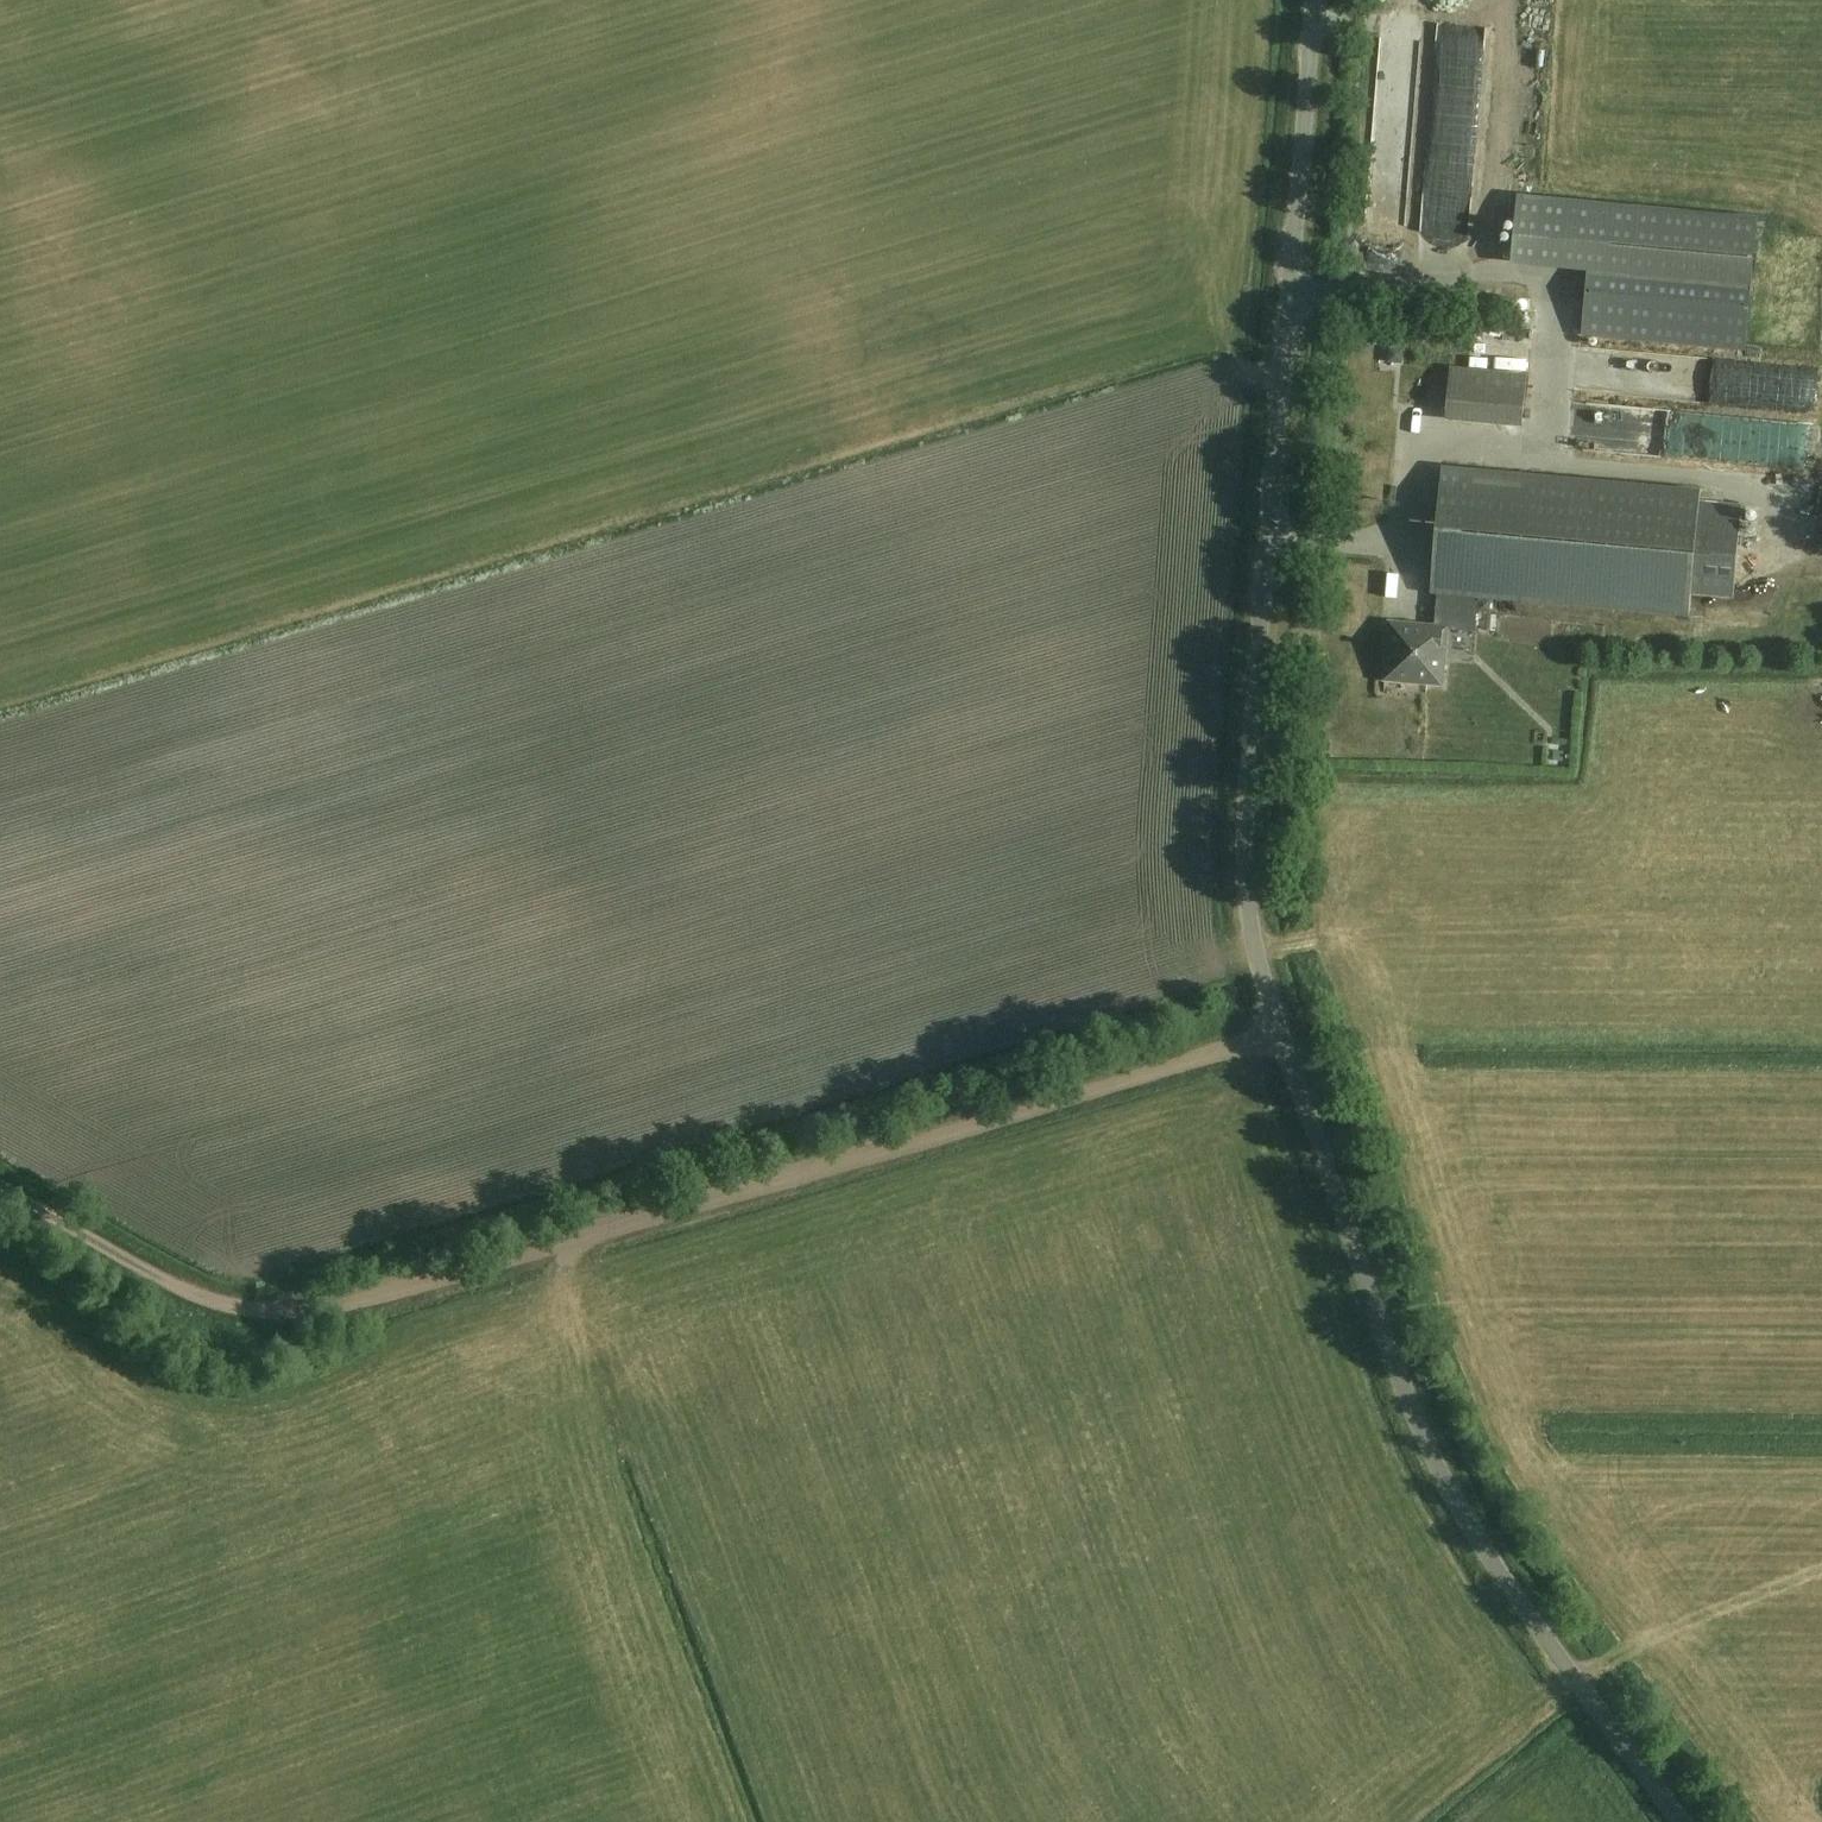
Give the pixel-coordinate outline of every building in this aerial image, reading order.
[(1479,151),(1483,41),(1453,39),(1448,165),(1471,165),(1472,151),(1479,151)] [(1459,266),(1529,272),(1525,325),(1692,338),(1701,212),(1464,194),(1459,266)] [(1529,429),(1533,375),(1469,370),(1471,342),(1459,341),(1453,422),(1529,429)] [(1388,348),(1388,363),(1402,364),(1403,349),(1388,348)] [(1799,402),(1797,379),(1762,382),(1764,405),(1799,402)] [(1391,623),(1386,680),(1443,685),(1448,630),(1476,632),(1479,597),(1691,617),(1692,596),(1734,599),(1743,506),(1701,502),(1702,491),(1443,468),(1432,593),(1444,594),(1441,628),(1391,623)] [(1543,661),(1544,622),(1508,621),(1507,660),(1543,661)]
